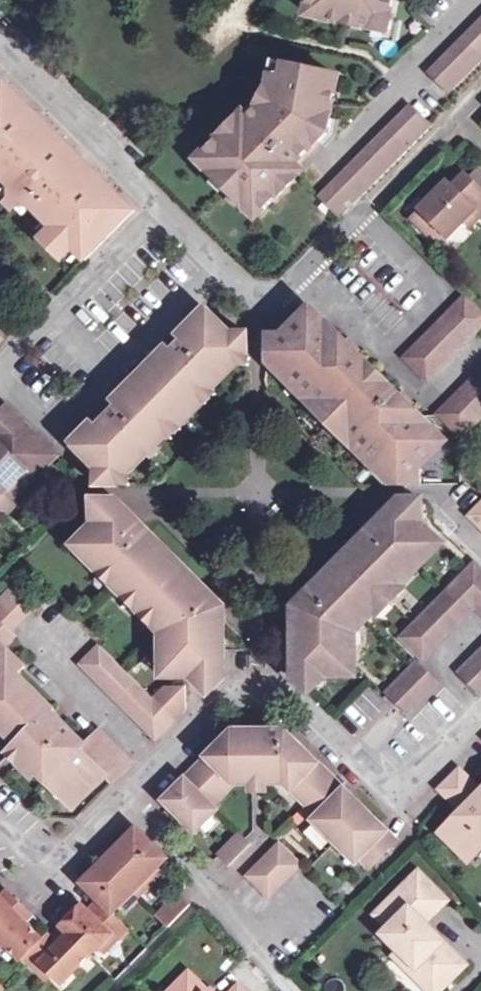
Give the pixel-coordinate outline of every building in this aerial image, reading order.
[(358,24),(388,30),(394,0),(311,0),(308,14),(349,22),(350,15),(360,17),(358,24)] [(350,15),(349,22),(358,24),(360,17),(350,15)] [(480,62),(480,20),(430,72),(450,93),(480,62)] [(240,188),(240,200),(256,217),(302,171),(295,163),(327,131),(338,76),(286,66),(284,77),(272,75),(268,93),(274,96),(268,106),(263,104),(249,118),(244,114),(199,160),(216,176),(228,176),(234,182),(240,188)] [(15,95),(5,85),(0,90),(0,101),(5,106),(15,95)] [(48,222),(80,254),(85,249),(90,254),(122,222),(111,212),(122,201),(90,169),(85,174),(79,169),(74,174),(42,143),(48,138),(43,132),(48,127),(15,95),(5,106),(0,101),(0,175),(48,222)] [(410,106),(332,185),(353,205),(431,126),(410,106)] [(90,169),(48,127),(43,132),(48,138),(42,143),(74,174),(79,169),(85,174),(90,169)] [(472,179),(480,188),(480,169),(472,179)] [(480,214),(480,215),(480,188),(472,179),(466,174),(453,187),(448,182),(420,210),(421,211),(413,219),(429,235),(437,227),(447,236),(448,237),(464,219),(475,208),(480,214)] [(216,176),(228,188),(234,182),(228,176),(216,176)] [(228,188),(240,200),(240,188),(234,182),(228,188)] [(341,217),(353,205),(332,185),(320,196),(341,217)] [(132,211),(122,201),(111,212),(122,222),(132,211)] [(470,225),(480,214),(475,208),(464,219),(470,225)] [(80,254),(48,222),(39,231),(71,263),(80,254)] [(437,227),(429,235),(439,244),(447,236),(437,227)] [(85,249),(80,254),(85,259),(90,254),(85,249)] [(427,380),(480,326),(480,313),(465,297),(404,357),(427,380)] [(237,355),(247,355),(247,334),(231,334),(205,308),(184,330),(189,335),(182,341),(177,336),(134,380),(129,375),(102,402),(102,413),(92,423),(71,444),(97,469),(97,485),(118,485),(118,475),(128,475),(237,365),(237,355)] [(422,464),(434,452),(444,441),(410,407),(399,397),(389,387),(366,364),(356,354),(345,344),(311,310),(299,321),(286,333),(280,333),(267,334),(267,355),(323,410),(328,410),(344,426),(344,431),(400,485),(422,485),(422,469),(422,464)] [(286,333),(299,321),(293,321),(280,333),(286,333)] [(184,330),(177,336),(182,341),(189,335),(184,330)] [(345,344),(356,354),(359,351),(349,340),(345,344)] [(237,355),(237,365),(247,365),(247,355),(237,355)] [(389,485),(400,485),(344,431),(344,426),(328,410),(323,410),(267,355),(267,366),(389,485)] [(366,364),(389,387),(392,383),(369,360),(366,364)] [(438,415),(461,437),(480,417),(480,371),(438,415)] [(399,397),(410,407),(413,404),(403,393),(399,397)] [(102,413),(102,402),(87,418),(92,423),(102,413)] [(37,478),(58,457),(5,404),(0,409),(0,442),(27,469),(37,478)] [(0,442),(0,521),(4,517),(15,506),(12,503),(3,494),(27,469),(0,442)] [(422,464),(422,469),(434,457),(434,452),(422,464)] [(27,469),(3,494),(12,503),(37,478),(27,469)] [(118,475),(118,485),(128,485),(128,475),(118,475)] [(293,676),(303,686),(314,676),(324,676),(356,676),(356,632),(373,615),(388,599),(405,582),(436,551),(429,545),(436,537),(421,522),(421,513),(421,500),(398,500),(398,510),(389,510),(300,599),(312,611),(293,629),(293,676)] [(398,500),(389,510),(398,510),(398,500)] [(128,523),(106,501),(94,501),(94,513),(94,524),(86,532),(86,559),(159,631),(161,633),(161,667),(171,667),(171,676),(193,676),(224,676),(224,618),(210,604),(215,599),(139,523),(128,523)] [(128,523),(139,523),(117,501),(106,501),(128,523)] [(467,515),(480,528),(480,501),(467,515)] [(73,546),(86,559),(86,532),(73,546)] [(429,545),(436,551),(443,544),(436,537),(429,545)] [(422,659),(475,606),(480,613),(480,571),(474,564),(401,638),(422,659)] [(410,587),(405,582),(388,599),(393,604),(410,587)] [(10,591),(0,601),(0,713),(0,714),(0,727),(18,745),(29,756),(20,764),(33,777),(38,773),(62,797),(70,789),(82,801),(106,777),(111,783),(130,764),(98,732),(85,745),(51,712),(54,710),(17,674),(24,667),(4,646),(8,642),(3,637),(9,631),(30,610),(10,591)] [(224,607),(215,599),(210,604),(224,618),(224,607)] [(293,607),(293,629),(312,611),(300,599),(293,607)] [(393,604),(388,599),(373,615),(378,619),(393,604)] [(3,637),(8,642),(13,636),(9,631),(3,637)] [(155,739),(174,720),(152,699),(100,646),(81,665),(155,739)] [(458,674),(479,695),(480,694),(480,651),(458,674)] [(408,695),(418,705),(439,684),(418,662),(386,694),(397,705),(408,695)] [(161,676),(171,676),(171,667),(161,667),(161,676)] [(208,692),(224,676),(193,676),(208,692)] [(309,692),(324,676),(314,676),(303,686),(309,692)] [(162,689),(152,699),(174,720),(184,710),(184,689),(162,689)] [(407,716),(418,705),(408,695),(397,705),(407,716)] [(249,748),(249,731),(233,731),(233,737),(227,737),(170,795),(176,801),(170,807),(195,832),(216,810),(211,806),(233,783),(249,783),(253,783),(265,783),(269,783),(284,783),(292,791),(307,805),(302,810),(355,862),(360,858),(370,868),(390,848),(374,832),(380,826),(349,795),(343,801),(338,796),(333,800),(322,789),(333,779),(318,764),(310,756),(298,756),(298,744),(290,737),(285,737),(284,731),(269,731),(269,748),(249,748)] [(269,731),(249,731),(249,748),(269,748),(269,731)] [(10,754),(20,764),(29,756),(18,745),(10,754)] [(476,783),(474,785),(477,787),(472,791),(466,785),(472,779),(460,768),(448,780),(438,791),(446,799),(455,808),(459,812),(455,816),(451,813),(434,830),(462,857),(480,838),(480,778),(476,783)] [(343,801),(349,795),(333,779),(322,789),(333,800),(338,796),(343,801)] [(474,785),(476,783),(472,779),(466,785),(472,791),(477,787),(474,785)] [(265,783),(253,783),(253,792),(265,792),(265,783)] [(74,809),(82,801),(70,789),(62,797),(74,809)] [(164,801),(170,807),(176,801),(170,795),(164,801)] [(374,832),(390,848),(396,842),(380,826),(374,832)] [(138,839),(144,834),(137,827),(131,832),(138,839)] [(4,944),(20,960),(22,957),(27,952),(50,975),(60,985),(89,956),(99,946),(111,934),(117,939),(127,929),(112,913),(122,903),(135,890),(141,895),(152,884),(146,879),(159,866),(167,857),(144,834),(138,839),(131,832),(113,850),(125,862),(115,872),(103,860),(81,883),(98,900),(104,905),(93,916),(88,910),(82,904),(60,926),(67,934),(56,944),(49,936),(46,933),(41,938),(25,922),(13,910),(0,897),(0,940),(4,944)] [(240,834),(218,856),(229,866),(250,845),(240,834)] [(462,857),(465,861),(480,845),(480,838),(462,857)] [(268,897),(300,866),(279,844),(247,876),(268,897)] [(125,862),(113,850),(103,860),(115,872),(125,862)] [(146,879),(152,884),(164,871),(159,866),(146,879)] [(418,872),(376,915),(389,928),(382,934),(400,951),(394,956),(424,985),(440,969),(444,972),(458,957),(423,922),(446,900),(418,872)] [(7,890),(0,897),(13,910),(20,903),(7,890)] [(128,908),(141,895),(135,890),(122,903),(128,908)] [(191,904),(179,893),(158,914),(169,926),(191,904)] [(104,905),(98,900),(88,910),(93,916),(104,905)] [(32,915),(20,903),(13,910),(25,922),(32,915)] [(59,926),(49,936),(56,944),(67,934),(60,926),(59,926)] [(111,934),(99,946),(105,952),(117,939),(111,934)] [(27,952),(22,957),(45,981),(50,975),(27,952)] [(458,957),(444,972),(440,969),(424,985),(429,990),(438,990),(465,964),(458,957)] [(189,972),(169,990),(208,990),(189,972)]
